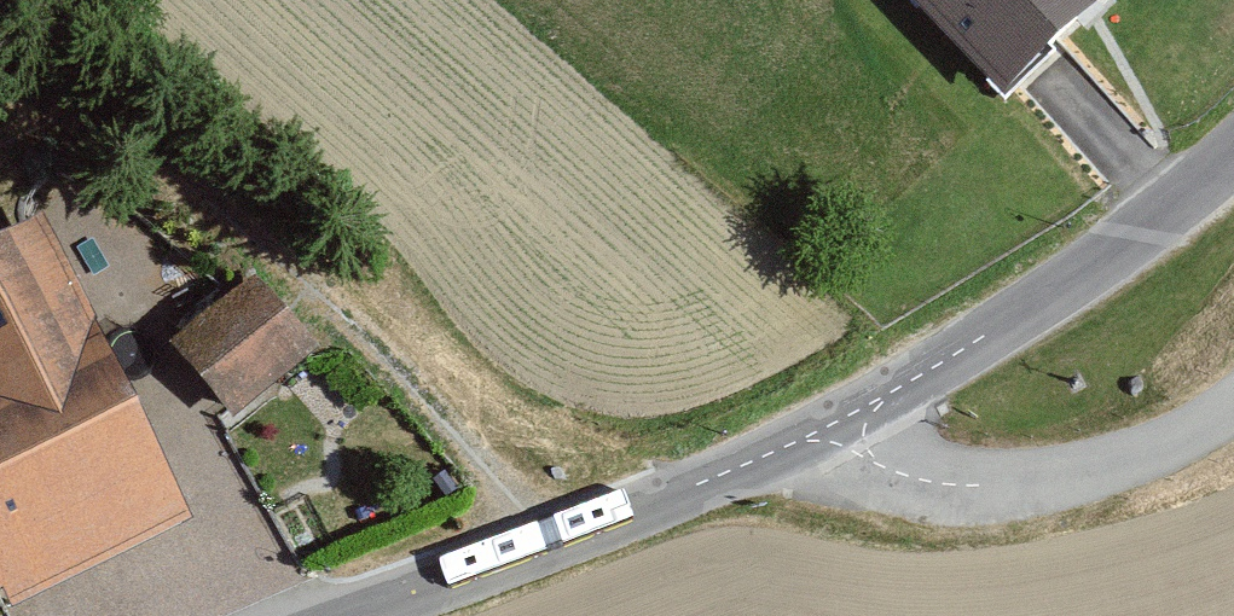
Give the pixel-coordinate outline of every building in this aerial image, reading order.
[(1004,91),(1034,63),(1103,0),(919,0),(1004,91)] [(3,587),(13,607),(198,515),(44,208),(21,219),(0,229),(0,588),(3,587)] [(237,294),(177,343),(229,407),(298,351),(312,339),(260,275),(237,294)]
